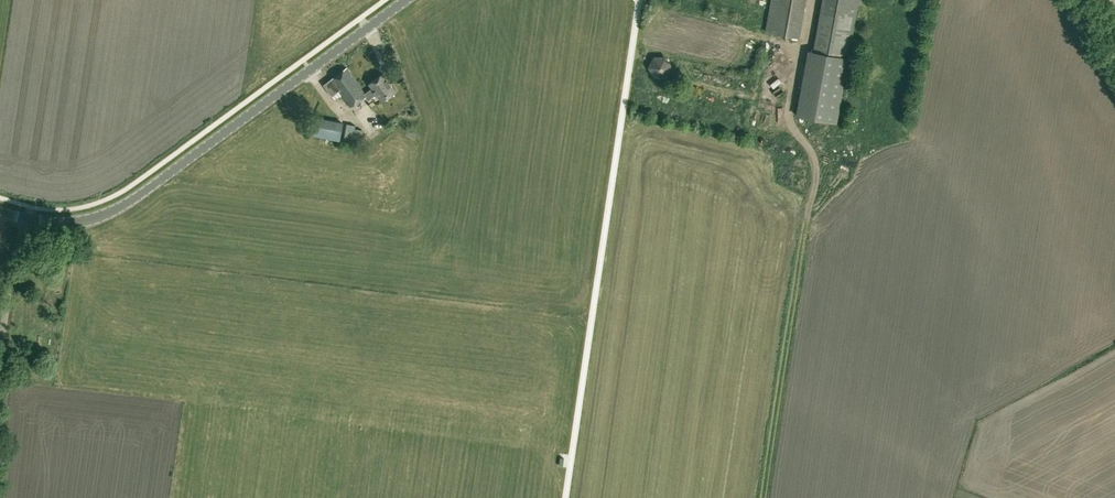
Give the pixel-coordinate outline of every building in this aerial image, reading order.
[(806,0),(771,0),(766,32),(799,38),(806,0)] [(859,0),(858,0),(822,0),(813,54),(848,60),(859,0)] [(848,60),(813,54),(802,117),(837,123),(848,60)] [(323,82),(331,93),(329,93),(335,101),(343,95),(350,106),(365,96),(368,100),(376,94),(382,102),(396,92),(383,73),(369,83),(372,87),(365,92),(347,66),(323,82)] [(689,81),(690,90),(703,89),(703,80),(689,81)] [(340,141),(343,123),(316,117),(313,135),(340,141)] [(347,123),(344,140),(361,143),(363,129),(355,128),(356,124),(347,123)]
